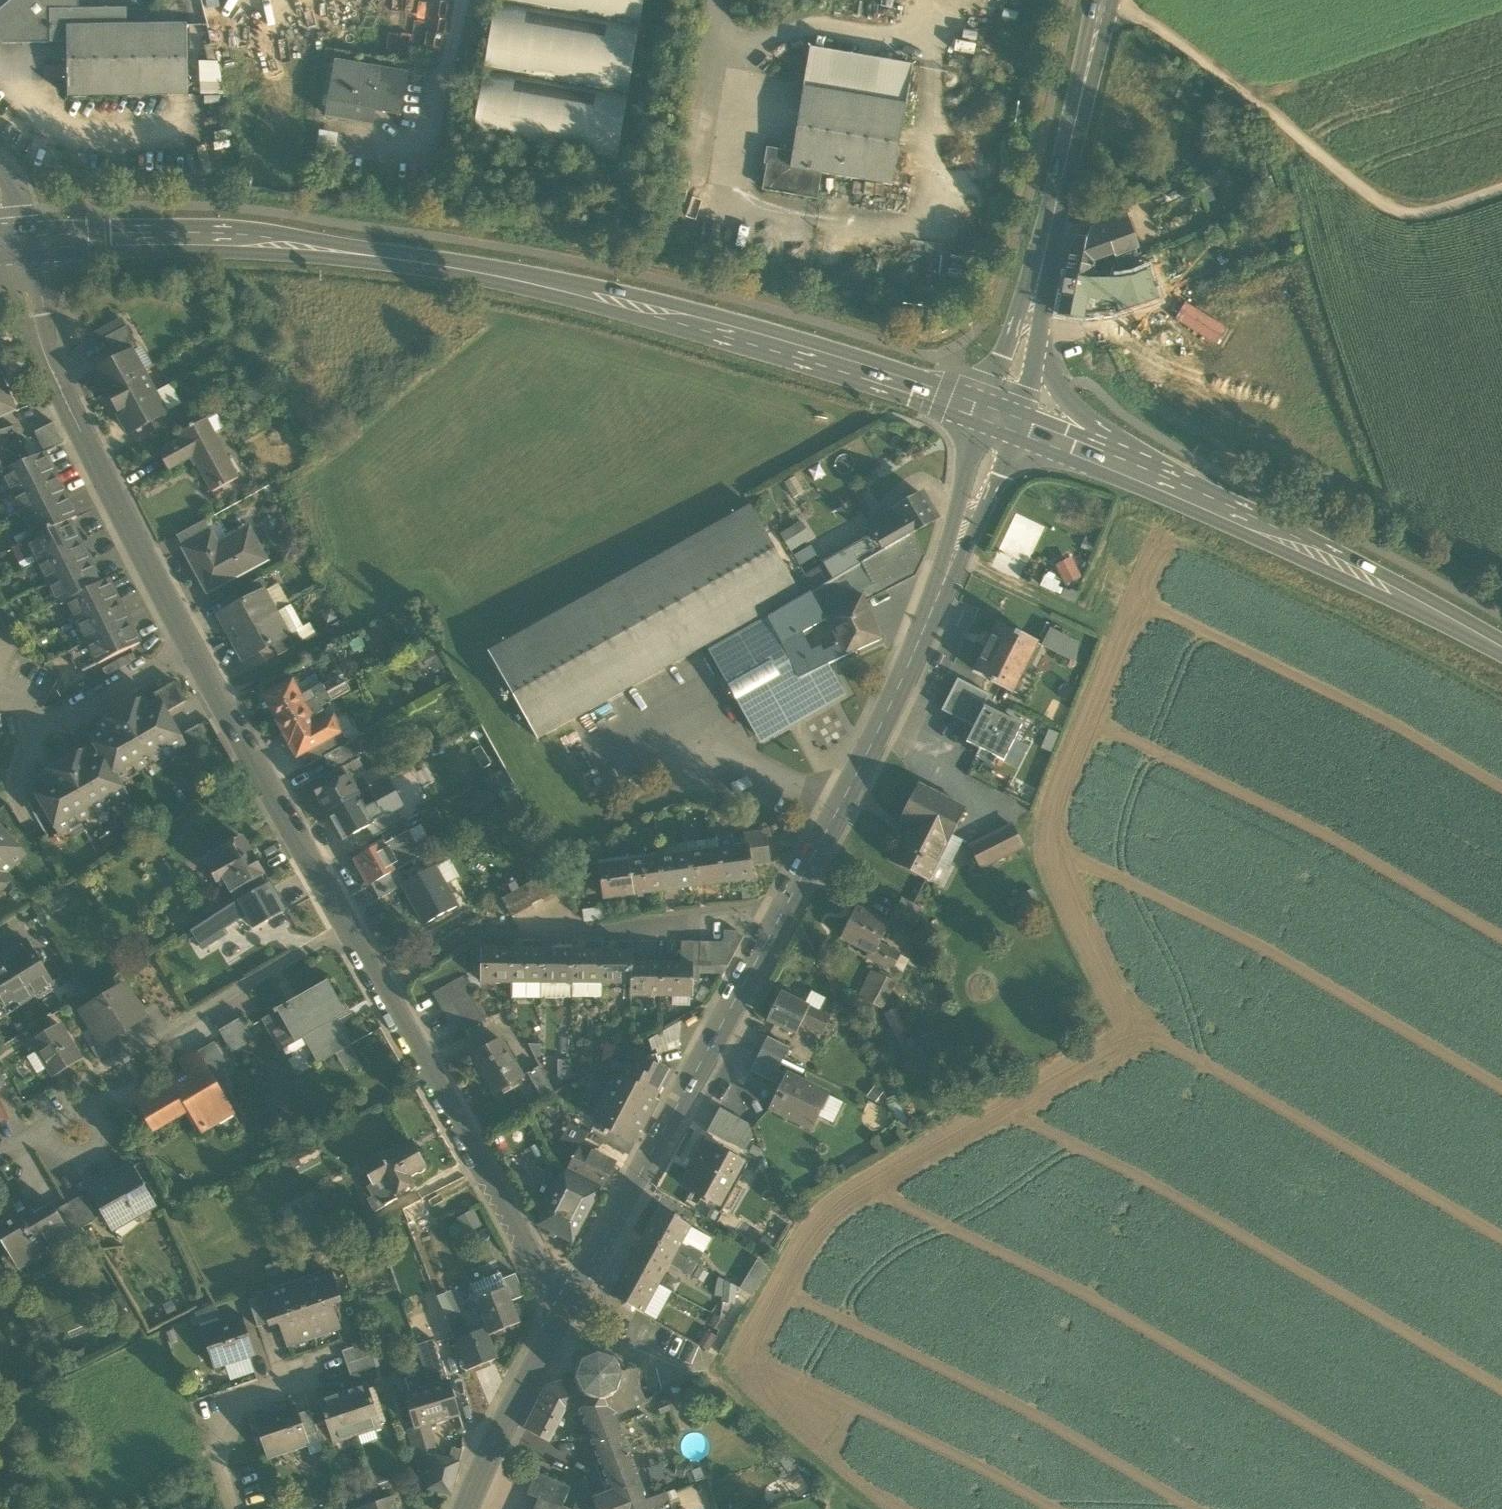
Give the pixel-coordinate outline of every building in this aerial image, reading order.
[(10,43),(2,33),(1,16),(21,0),(12,0),(0,10),(0,40),(3,44),(10,43)] [(50,43),(49,9),(75,9),(75,0),(21,0),(1,16),(2,33),(10,43),(36,43),(50,43)] [(615,165),(643,0),(497,0),(473,141),(615,165)] [(79,9),(75,9),(49,9),(50,43),(67,43),(67,26),(127,25),(127,8),(79,9)] [(187,25),(127,25),(67,26),(67,43),(68,96),(188,95),(187,25)] [(811,48),(803,88),(871,100),(878,61),(811,48)] [(224,101),(223,60),(204,60),(205,101),(224,101)] [(328,115),(368,122),(370,109),(400,115),(407,74),(338,61),(328,115)] [(803,88),(791,155),(789,170),(819,176),(891,188),(912,67),(878,61),(871,100),(803,88)] [(815,199),(819,176),(789,170),(791,155),(770,151),(763,190),(815,199)] [(1215,172),(1190,181),(1195,193),(1219,184),(1215,172)] [(1065,274),(1090,279),(1093,264),(1095,254),(1114,255),(1135,247),(1136,247),(1125,217),(1094,227),(1091,240),(1073,237),(1065,274)] [(1135,247),(1114,255),(1119,267),(1130,264),(1138,261),(1135,247)] [(1109,268),(1093,264),(1090,279),(1109,279),(1111,268),(1109,268)] [(1083,317),(1086,297),(1090,279),(1065,274),(1058,315),(1082,319),(1083,317)] [(105,337),(111,348),(132,337),(126,326),(105,337)] [(138,348),(132,337),(111,348),(116,359),(132,350),(132,352),(138,348)] [(95,370),(106,391),(143,371),(132,352),(132,350),(116,359),(95,370)] [(106,391),(118,412),(154,393),(143,371),(106,391)] [(0,375),(0,396),(8,394),(0,375)] [(165,412),(154,393),(118,412),(129,434),(151,422),(166,414),(165,412)] [(16,410),(8,394),(0,396),(0,417),(16,410)] [(151,422),(157,432),(188,415),(182,403),(165,412),(166,414),(151,422)] [(216,413),(201,421),(209,435),(213,433),(224,428),(216,413)] [(238,478),(213,433),(209,435),(201,421),(180,433),(183,439),(158,452),(168,470),(193,456),(212,492),(238,478)] [(35,432),(44,452),(62,444),(63,444),(53,423),(35,432)] [(1,470),(27,459),(28,459),(15,427),(0,432),(0,468),(1,470)] [(3,473),(14,495),(56,475),(44,452),(3,473)] [(14,495),(25,516),(66,496),(56,475),(14,495)] [(894,510),(909,535),(910,534),(936,519),(921,494),(894,510)] [(25,516),(35,537),(70,520),(70,521),(77,518),(66,496),(25,516)] [(537,740),(705,646),(774,608),(799,593),(793,582),(750,506),(488,652),(537,740)] [(884,549),(909,535),(894,510),(870,523),(876,535),(884,549)] [(1016,513),(998,549),(1027,563),(1045,527),(1016,513)] [(29,541),(39,562),(80,542),(70,521),(70,520),(35,537),(28,540),(29,541)] [(176,536),(182,546),(206,533),(207,535),(211,533),(204,521),(176,536)] [(800,521),(779,533),(790,551),(811,539),(800,521)] [(182,546),(207,592),(266,560),(251,531),(216,550),(207,535),(206,533),(182,546)] [(913,533),(910,535),(919,555),(911,572),(874,591),(862,597),(865,602),(916,576),(924,557),(913,533)] [(874,555),(861,563),(874,591),(911,572),(919,555),(910,535),(910,534),(909,535),(884,549),(874,555)] [(852,549),(861,563),(874,555),(884,549),(876,535),(852,549)] [(39,562),(50,583),(91,563),(80,542),(39,562)] [(811,546),(794,555),(800,566),(817,556),(811,546)] [(824,565),(832,580),(861,563),(852,549),(824,565)] [(1055,565),(1065,585),(1080,577),(1071,558),(1055,565)] [(61,605),(68,602),(67,601),(100,584),(99,584),(101,583),(91,563),(50,583),(61,605)] [(777,612),(768,618),(782,643),(794,636),(827,619),(826,617),(862,596),(862,597),(874,591),(861,563),(832,580),(812,591),(802,598),(777,612)] [(824,565),(804,576),(812,591),(832,580),(824,565)] [(1044,577),(1039,586),(1055,593),(1055,592),(1060,595),(1063,589),(1058,586),(1060,582),(1053,580),(1055,576),(1049,572),(1044,577)] [(802,598),(812,591),(804,576),(793,582),(799,593),(802,598)] [(241,588),(247,599),(263,590),(264,592),(269,589),(262,577),(241,588)] [(68,602),(78,622),(119,601),(108,579),(101,583),(99,584),(100,584),(67,601),(68,602)] [(228,627),(233,636),(275,613),(264,592),(263,590),(247,599),(219,614),(227,628),(228,627)] [(799,593),(774,608),(777,612),(802,598),(799,593)] [(839,645),(844,656),(882,639),(865,602),(862,597),(862,596),(826,617),(827,619),(839,645)] [(78,622),(88,643),(130,622),(119,601),(78,622)] [(768,618),(777,612),(774,608),(705,646),(708,651),(768,618)] [(287,635),(275,613),(233,636),(238,645),(237,646),(244,660),(272,645),(288,636),(287,635)] [(790,660),(782,643),(768,618),(708,651),(756,736),(785,719),(787,722),(799,715),(798,712),(841,688),(828,664),(798,678),(790,660)] [(140,644),(130,622),(88,643),(99,664),(140,644)] [(990,683),(1010,693),(1011,690),(1007,688),(1024,654),(1029,656),(1037,641),(1017,631),(1015,633),(999,625),(976,672),(991,680),(990,683)] [(272,645),(278,655),(303,642),(296,630),(287,635),(288,636),(272,645)] [(1041,646),(1072,661),(1075,643),(1049,630),(1041,646)] [(803,655),(794,636),(782,643),(790,660),(803,655)] [(803,655),(790,660),(798,678),(828,664),(845,657),(844,656),(839,645),(823,652),(820,647),(803,655)] [(1011,690),(1029,656),(1024,654),(1007,688),(1011,690)] [(333,679),(338,687),(346,683),(341,675),(333,679)] [(941,710),(962,721),(968,712),(978,718),(984,706),(990,695),(957,678),(941,710)] [(333,679),(301,697),(305,705),(338,687),(333,679)] [(158,700),(166,713),(186,701),(174,682),(153,693),(157,700),(158,700)] [(277,720),(305,705),(301,697),(293,682),(264,697),(277,720)] [(346,682),(346,683),(338,687),(342,695),(351,691),(346,682)] [(494,688),(498,696),(507,691),(502,683),(494,688)] [(338,687),(305,705),(312,717),(324,711),(321,706),(342,695),(338,687)] [(785,719),(756,736),(760,744),(846,697),(841,688),(798,712),(799,715),(787,722),(785,719)] [(34,789),(59,833),(71,826),(68,820),(75,816),(78,822),(90,815),(87,809),(92,806),(95,812),(107,806),(103,800),(111,795),(114,802),(126,795),(118,781),(129,775),(125,769),(132,765),(136,771),(148,764),(144,758),(149,755),(152,761),(164,755),(161,749),(168,744),(171,751),(182,744),(183,744),(179,736),(166,713),(158,700),(157,700),(147,706),(143,699),(131,706),(135,712),(123,718),(120,713),(99,724),(103,731),(92,738),(100,752),(90,757),(86,750),(65,762),(69,768),(57,774),(53,769),(42,775),(46,782),(34,789)] [(289,743),(290,742),(317,728),(317,726),(312,717),(305,705),(277,720),(289,743)] [(973,727),(966,742),(979,749),(976,756),(993,765),(997,758),(1004,761),(1014,740),(1022,725),(984,706),(978,718),(973,727)] [(973,727),(978,718),(968,712),(962,721),(973,727)] [(333,717),(317,726),(317,728),(290,742),(297,756),(329,739),(341,732),(333,717)] [(182,744),(189,756),(210,744),(199,724),(179,736),(183,744),(182,744)] [(1048,729),(1041,748),(1052,752),(1059,733),(1048,729)] [(304,767),(324,756),(335,750),(329,739),(297,756),(304,767)] [(1014,740),(1004,761),(1017,768),(1028,747),(1014,740)] [(350,741),(335,750),(324,756),(335,775),(343,770),(347,777),(348,776),(344,768),(359,759),(360,759),(350,741)] [(368,775),(359,759),(344,768),(348,776),(352,784),(368,775)] [(368,775),(352,784),(359,795),(369,790),(388,779),(381,768),(368,775)] [(328,812),(359,795),(352,784),(348,776),(347,777),(343,770),(335,775),(330,777),(330,775),(313,785),(328,812)] [(369,790),(376,802),(384,815),(395,809),(403,805),(388,779),(369,790)] [(946,843),(947,844),(965,809),(918,785),(900,819),(913,826),(946,843)] [(327,813),(342,839),(353,833),(353,835),(366,827),(374,823),(373,821),(366,808),(359,795),(328,812),(327,813)] [(384,815),(376,802),(366,808),(373,821),(384,815)] [(366,827),(372,838),(381,833),(402,822),(402,821),(395,809),(384,815),(373,821),(374,823),(366,827)] [(404,826),(402,822),(381,833),(386,842),(387,844),(409,832),(408,832),(405,826),(404,826)] [(422,824),(408,832),(409,832),(421,855),(434,846),(422,824)] [(893,864),(927,881),(946,843),(913,826),(901,850),(900,850),(894,860),(895,861),(893,864)] [(970,846),(981,867),(1022,847),(1011,826),(970,846)] [(12,879),(6,873),(25,855),(0,829),(0,891),(12,879)] [(409,832),(387,844),(400,868),(421,855),(409,832)] [(746,835),(748,846),(749,846),(751,863),(768,861),(764,833),(746,835)] [(226,883),(231,894),(263,877),(264,876),(251,853),(250,854),(243,839),(206,859),(211,868),(210,868),(220,886),(226,883)] [(399,868),(400,868),(387,844),(386,842),(354,860),(368,886),(371,884),(399,868)] [(753,878),(751,863),(749,846),(748,846),(719,850),(723,882),(753,878)] [(693,886),(723,882),(719,850),(689,855),(693,886)] [(664,890),(693,886),(689,855),(659,859),(664,890)] [(634,894),(664,890),(659,859),(629,863),(634,894)] [(604,899),(634,894),(629,863),(600,867),(604,899)] [(405,885),(426,923),(455,907),(434,867),(407,882),(404,884),(405,885)] [(371,884),(380,899),(405,885),(404,884),(407,882),(399,868),(371,884)] [(553,870),(542,876),(553,895),(563,889),(553,870)] [(543,900),(553,895),(542,876),(533,882),(543,900)] [(267,885),(263,877),(231,894),(236,902),(238,901),(267,885)] [(533,906),(543,900),(533,882),(527,885),(523,887),(533,906)] [(267,885),(238,901),(246,914),(254,928),(284,912),(268,884),(267,885)] [(523,911),(533,906),(523,887),(513,893),(523,911)] [(512,917),(523,911),(513,893),(502,899),(512,917)] [(894,912),(917,924),(924,910),(902,897),(894,912)] [(223,929),(246,914),(238,901),(236,902),(215,915),(223,929)] [(583,911),(586,922),(608,917),(605,906),(583,911)] [(840,938),(868,952),(874,955),(880,945),(890,924),(856,907),(840,938)] [(196,927),(209,946),(227,935),(223,929),(215,915),(196,927)] [(724,932),(724,942),(723,966),(728,966),(744,937),(736,932),(724,932)] [(12,1002),(19,1004),(52,983),(26,941),(0,957),(0,1010),(12,1002)] [(699,966),(700,942),(682,942),(682,964),(693,964),(692,981),(699,981),(699,966)] [(700,966),(711,966),(712,942),(700,942),(699,966),(700,966)] [(724,942),(712,942),(711,966),(723,966),(724,942)] [(901,955),(880,945),(874,955),(868,952),(866,956),(893,970),(901,955)] [(481,982),(512,982),(512,950),(482,950),(481,982)] [(512,950),(512,982),(541,982),(542,983),(542,950),(512,950)] [(542,950),(542,983),(571,983),(572,983),(572,951),(542,950)] [(572,951),(572,983),(602,983),(602,951),(572,951)] [(602,983),(632,983),(632,963),(632,951),(602,951),(602,983)] [(631,995),(661,996),(662,964),(632,963),(632,983),(631,995)] [(661,996),(673,996),(689,996),(692,997),(692,981),(693,964),(682,964),(662,964),(661,996)] [(858,998),(880,1009),(894,982),(872,971),(858,998)] [(432,993),(439,1004),(470,987),(464,975),(432,993)] [(277,1010),(278,1011),(279,1012),(330,984),(328,982),(277,1010)] [(541,998),(541,982),(512,982),(512,998),(541,998)] [(571,998),(571,983),(542,983),(541,982),(541,998),(571,998)] [(602,996),(602,983),(572,983),(572,996),(602,996)] [(294,1040),(304,1034),(327,1022),(333,1018),(345,1012),(330,984),(279,1012),(278,1011),(265,1018),(271,1028),(267,1030),(278,1049),(294,1040)] [(125,985),(118,989),(122,996),(129,991),(125,985)] [(439,1004),(445,1015),(476,997),(470,987),(439,1004)] [(106,1038),(107,1040),(113,1036),(138,1021),(131,1010),(138,1006),(129,991),(122,996),(118,989),(82,1011),(92,1028),(98,1025),(106,1038)] [(795,1035),(801,1023),(809,1006),(780,992),(766,1021),(795,1035)] [(689,1005),(689,996),(673,996),(673,1005),(689,1005)] [(445,1015),(450,1025),(482,1008),(476,997),(445,1015)] [(145,1016),(138,1006),(131,1010),(138,1021),(145,1016)] [(831,1017),(809,1006),(801,1023),(823,1034),(831,1017)] [(488,1018),(482,1008),(450,1025),(456,1036),(488,1018)] [(885,1014),(895,1036),(906,1031),(896,1009),(885,1014)] [(219,1031),(232,1052),(254,1039),(242,1018),(219,1031)] [(338,1026),(333,1018),(327,1022),(331,1030),(338,1026)] [(651,1038),(656,1055),(679,1048),(680,1021),(661,1032),(651,1038)] [(331,1030),(327,1022),(304,1034),(320,1062),(338,1052),(349,1046),(338,1026),(331,1030)] [(32,1042),(53,1076),(81,1059),(60,1025),(32,1042)] [(92,1028),(101,1042),(106,1038),(98,1025),(92,1028)] [(91,1048),(98,1060),(119,1047),(113,1036),(107,1040),(106,1038),(101,1042),(91,1048)] [(766,1039),(761,1049),(783,1060),(788,1050),(766,1039)] [(473,1056),(495,1093),(523,1077),(501,1040),(473,1056)] [(205,1066),(210,1075),(228,1066),(214,1043),(197,1053),(204,1066),(205,1066)] [(338,1052),(347,1069),(358,1063),(349,1046),(338,1052)] [(778,1071),(783,1060),(761,1049),(751,1071),(772,1082),(773,1081),(778,1071)] [(620,1076),(620,1077),(655,1095),(660,1085),(662,1086),(670,1071),(659,1066),(656,1055),(643,1059),(641,1058),(635,1070),(628,1066),(622,1077),(620,1076)] [(528,1072),(543,1099),(553,1094),(555,1093),(541,1066),(540,1065),(528,1072)] [(199,1127),(201,1130),(218,1120),(216,1116),(230,1108),(210,1075),(205,1066),(204,1066),(177,1082),(172,1074),(134,1096),(154,1130),(156,1128),(155,1126),(189,1106),(201,1126),(199,1127)] [(773,1081),(781,1085),(786,1075),(778,1071),(773,1081)] [(786,1075),(781,1085),(770,1108),(812,1129),(821,1109),(817,1107),(823,1095),(827,1097),(828,1095),(824,1093),(786,1075)] [(611,1085),(605,1098),(647,1120),(653,1107),(650,1106),(653,1100),(655,1095),(620,1077),(614,1087),(611,1085)] [(644,1126),(647,1120),(605,1098),(598,1110),(601,1112),(596,1123),(631,1141),(638,1129),(640,1124),(644,1126)] [(707,1132),(728,1143),(741,1120),(720,1108),(707,1132)] [(728,1143),(744,1152),(752,1136),(747,1124),(741,1120),(728,1143)] [(579,1146),(581,1147),(589,1133),(569,1123),(562,1137),(579,1146)] [(554,1151),(572,1160),(579,1146),(562,1137),(554,1151)] [(411,1177),(417,1173),(421,1173),(425,1168),(425,1163),(421,1160),(410,1142),(364,1168),(373,1184),(368,1187),(380,1208),(397,1199),(394,1194),(414,1183),(411,1177)] [(682,1186),(718,1206),(742,1162),(706,1142),(682,1186)] [(572,1160),(567,1170),(601,1187),(613,1163),(581,1147),(579,1146),(572,1160)] [(90,1190),(109,1223),(133,1210),(136,1215),(154,1205),(132,1166),(131,1167),(133,1171),(115,1181),(113,1177),(90,1190)] [(131,1167),(113,1177),(115,1181),(133,1171),(131,1167)] [(567,1170),(553,1196),(587,1213),(601,1187),(567,1170)] [(24,1264),(39,1255),(41,1257),(54,1249),(52,1244),(69,1234),(71,1239),(73,1238),(56,1210),(53,1204),(36,1215),(23,1193),(0,1207),(2,1210),(0,1211),(0,1238),(10,1255),(16,1251),(24,1264)] [(83,1195),(71,1202),(84,1227),(96,1220),(83,1195)] [(572,1243),(587,1213),(553,1196),(538,1225),(572,1243)] [(292,1206),(306,1232),(325,1222),(311,1197),(292,1206)] [(435,1223),(429,1211),(422,1198),(402,1209),(407,1222),(412,1234),(435,1223)] [(82,1228),(84,1227),(71,1202),(67,1204),(82,1228)] [(83,1231),(82,1228),(67,1204),(56,1210),(73,1238),(83,1231)] [(653,1224),(646,1237),(675,1253),(682,1242),(690,1227),(690,1226),(681,1221),(682,1220),(671,1214),(671,1215),(659,1209),(651,1223),(653,1224)] [(133,1210),(109,1223),(112,1229),(136,1215),(133,1210)] [(690,1227),(682,1242),(701,1253),(710,1238),(690,1227)] [(52,1244),(54,1249),(71,1239),(69,1234),(52,1244)] [(646,1237),(629,1268),(654,1282),(665,1261),(670,1263),(675,1253),(646,1237)] [(682,1242),(675,1253),(696,1265),(703,1254),(701,1253),(682,1242)] [(16,1251),(10,1255),(19,1270),(41,1257),(39,1255),(24,1264),(16,1251)] [(691,1274),(696,1265),(675,1253),(670,1263),(691,1274)] [(266,1266),(271,1275),(285,1268),(280,1258),(266,1266)] [(755,1294),(770,1266),(758,1260),(743,1287),(755,1294)] [(654,1282),(659,1284),(670,1263),(665,1261),(654,1282)] [(659,1284),(654,1282),(629,1268),(614,1295),(624,1300),(623,1302),(643,1313),(659,1284)] [(330,1272),(296,1284),(313,1335),(338,1327),(330,1303),(339,1300),(330,1272)] [(469,1286),(477,1306),(487,1301),(485,1296),(506,1288),(503,1279),(500,1273),(469,1286)] [(506,1288),(512,1301),(524,1296),(515,1274),(503,1279),(506,1288)] [(722,1303),(734,1304),(736,1287),(719,1278),(718,1288),(724,1289),(722,1303)] [(289,1344),(313,1335),(296,1284),(262,1295),(262,1296),(271,1322),(271,1323),(281,1320),(289,1344)] [(512,1301),(506,1288),(485,1296),(487,1301),(477,1306),(487,1328),(490,1336),(520,1323),(512,1301)] [(249,1300),(258,1327),(271,1322),(262,1296),(249,1300)] [(446,1317),(448,1324),(455,1321),(453,1314),(446,1317)] [(202,1328),(215,1368),(255,1355),(241,1315),(202,1328)] [(448,1324),(455,1340),(468,1335),(461,1319),(455,1321),(448,1324)] [(499,1358),(490,1336),(487,1328),(468,1335),(455,1340),(467,1370),(499,1358)] [(342,1351),(347,1364),(372,1355),(368,1342),(342,1351)] [(417,1345),(430,1387),(405,1395),(415,1427),(415,1428),(427,1424),(442,1420),(459,1414),(449,1382),(448,1382),(442,1361),(439,1362),(432,1344),(425,1346),(423,1343),(417,1345)] [(572,1371),(572,1380),(575,1388),(578,1393),(585,1400),(594,1403),(603,1403),(609,1402),(614,1399),(617,1396),(622,1391),(625,1385),(626,1380),(626,1373),(624,1365),(619,1358),(612,1353),(604,1350),(596,1350),(587,1352),(580,1357),(575,1363),(572,1371)] [(376,1367),(372,1355),(347,1364),(351,1375),(376,1367)] [(637,1371),(626,1373),(626,1380),(640,1389),(637,1371)] [(572,1380),(554,1384),(550,1386),(544,1391),(537,1405),(559,1416),(565,1407),(580,1410),(586,1425),(614,1415),(614,1414),(610,1405),(609,1402),(603,1403),(594,1403),(585,1400),(578,1393),(575,1388),(572,1380)] [(640,1389),(626,1380),(625,1385),(622,1391),(617,1396),(620,1400),(627,1409),(645,1400),(640,1389)] [(349,1388),(342,1391),(357,1434),(382,1426),(368,1384),(350,1390),(349,1388)] [(334,1442),(357,1434),(342,1391),(336,1393),(336,1395),(319,1401),(325,1419),(333,1442),(334,1442)] [(614,1399),(609,1402),(610,1405),(614,1414),(622,1411),(627,1409),(620,1400),(617,1396),(614,1399)] [(547,1441),(559,1416),(537,1405),(524,1429),(547,1441)] [(256,1420),(266,1452),(280,1447),(282,1452),(308,1443),(306,1437),(298,1414),(296,1407),(256,1420)] [(325,1419),(314,1423),(310,1410),(298,1414),(306,1437),(317,1433),(323,1450),(336,1446),(334,1442),(333,1442),(325,1419)] [(614,1415),(586,1425),(611,1489),(592,1496),(597,1508),(672,1508),(665,1493),(647,1500),(614,1415)] [(423,1484),(429,1484),(437,1457),(427,1424),(415,1428),(415,1427),(406,1430),(423,1484)] [(268,1456),(282,1452),(280,1447),(266,1452),(268,1456)] [(427,1489),(451,1495),(459,1462),(437,1457),(429,1484),(427,1489)] [(527,1495),(539,1499),(539,1497),(562,1506),(570,1487),(555,1480),(536,1472),(527,1495)] [(362,1508),(397,1508),(393,1497),(362,1508)] [(535,1508),(569,1508),(562,1506),(539,1497),(539,1499),(535,1508)] [(591,1506),(576,1501),(573,1508),(589,1508),(591,1506)]
